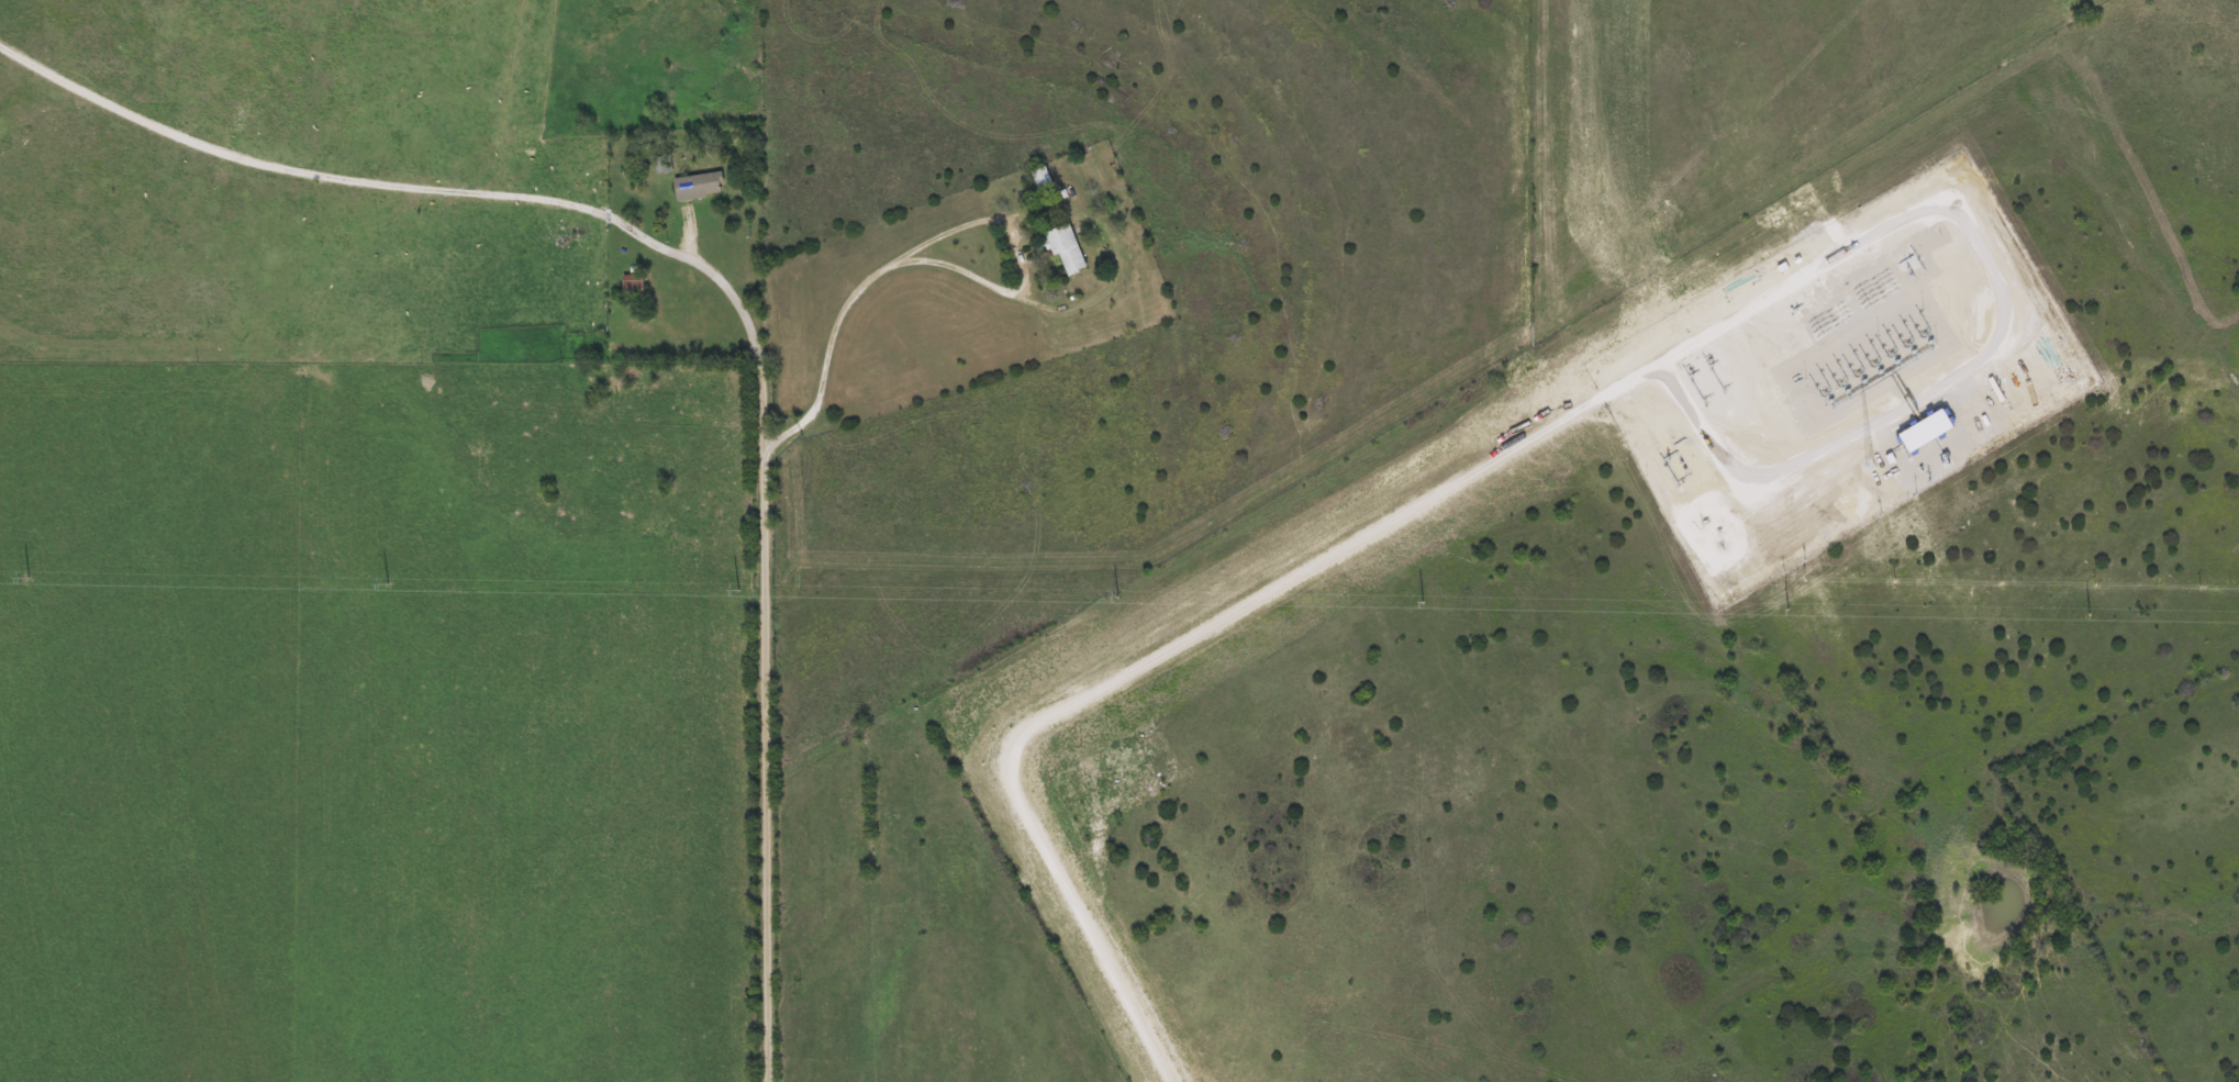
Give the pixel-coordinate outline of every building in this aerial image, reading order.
[(669,200),(666,178),(715,170),(719,192),(669,200)] [(1038,231),(1067,222),(1080,268),(1060,274),(1055,254),(1046,256),(1038,231)]
